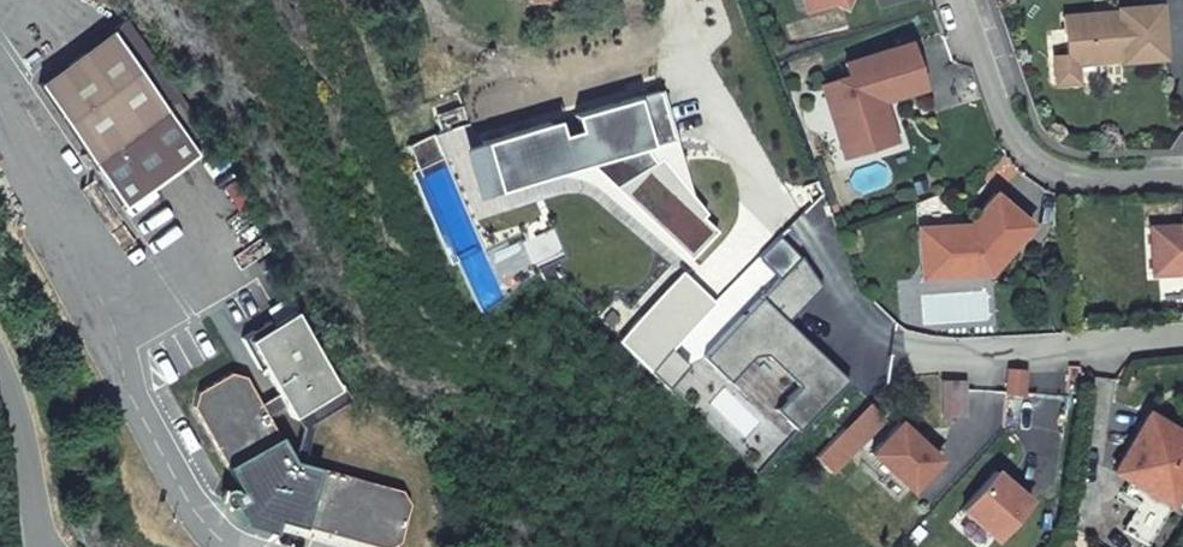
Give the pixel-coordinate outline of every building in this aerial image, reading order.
[(809,12),(834,3),(849,10),(853,0),(805,0),(809,12)] [(1064,14),(1067,54),(1079,66),(1123,62),(1169,59),(1164,2),(1117,6),(1117,10),(1064,14)] [(114,31),(41,82),(127,206),(201,155),(114,31)] [(819,85),(843,158),(897,141),(885,102),(929,88),(913,41),(842,64),(846,77),(819,85)] [(1079,66),(1067,54),(1053,55),(1056,84),(1081,82),(1079,66)] [(640,97),(655,144),(677,138),(662,90),(640,97)] [(488,139),(503,190),(593,164),(693,261),(721,233),(705,217),(710,211),(687,185),(664,158),(657,163),(647,147),(655,144),(640,97),(579,116),(583,131),(566,136),(561,118),(488,139)] [(969,224),(917,227),(921,282),(991,278),(1038,224),(998,190),(969,224)] [(1182,275),(1182,255),(1181,225),(1150,227),(1153,277),(1182,275)] [(801,259),(766,294),(794,321),(823,289),(801,259)] [(766,294),(704,356),(730,383),(758,355),(768,355),(798,385),(774,409),(798,432),(851,378),(822,350),(794,321),(766,294)] [(340,390),(295,313),(270,327),(267,322),(239,339),(257,371),(261,368),(276,394),(284,408),(291,418),(340,390)] [(648,371),(667,388),(689,365),(670,347),(648,371)] [(1007,368),(1005,395),(1025,396),(1027,369),(1007,368)] [(241,376),(227,374),(192,394),(192,410),(216,450),(239,490),(235,493),(230,488),(229,487),(226,486),(222,487),(218,488),(216,492),(215,495),(215,500),(217,504),(219,506),(224,509),(231,508),(242,526),(272,534),(275,519),(384,546),(395,546),(401,544),(410,503),(404,491),(301,466),(292,463),(266,419),(258,405),(241,376)] [(943,380),(944,418),(966,418),(966,380),(943,380)] [(292,463),(301,466),(302,428),(349,401),(340,390),(291,418),(292,463)] [(276,394),(258,405),(266,419),(284,408),(276,394)] [(869,402),(814,459),(832,476),(887,419),(869,402)] [(1113,473),(1175,509),(1182,496),(1182,429),(1182,428),(1150,410),(1113,473)] [(869,450),(911,489),(942,456),(921,437),(900,417),(869,450)] [(995,468),(958,511),(995,542),(1031,499),(1013,484),(995,468)]
